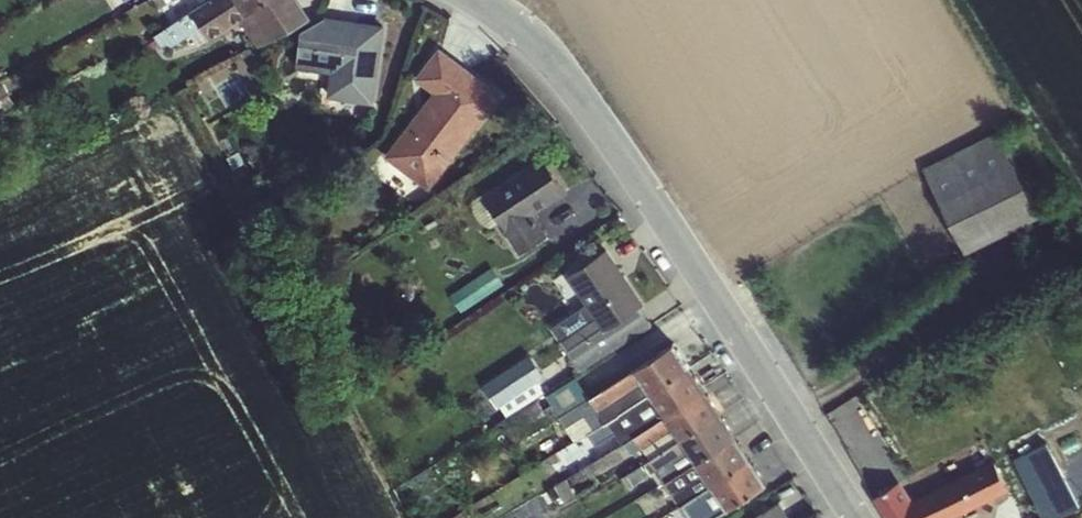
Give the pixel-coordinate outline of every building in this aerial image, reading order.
[(190,22),(232,1),(232,0),(204,0),(184,10),(190,22)] [(307,20),(297,0),(234,0),(235,3),(199,21),(206,36),(245,17),(258,43),(307,20)] [(380,101),(387,22),(301,14),(296,68),(329,71),(326,96),(380,101)] [(157,29),(165,46),(194,33),(186,16),(157,29)] [(416,77),(434,90),(387,155),(433,189),(505,92),(440,44),(416,77)] [(1003,131),(925,160),(957,248),(1036,219),(1003,131)] [(514,252),(552,234),(541,210),(567,198),(548,158),(484,188),(514,252)] [(553,323),(581,368),(607,352),(599,339),(626,322),(633,335),(656,321),(608,244),(566,270),(587,303),(553,323)] [(463,307),(505,281),(496,265),(454,292),(463,307)] [(760,488),(680,343),(561,408),(578,438),(613,419),(624,439),(667,415),(708,488),(682,502),(691,517),(706,517),(760,488)] [(533,353),(484,379),(501,411),(550,385),(533,353)] [(1050,439),(1016,454),(1032,492),(1066,477),(1050,439)] [(653,452),(675,501),(705,487),(691,456),(679,461),(672,444),(653,452)] [(890,517),(982,517),(1016,498),(998,469),(957,494),(948,478),(915,498),(902,476),(875,493),(890,517)] [(784,501),(748,517),(792,517),(784,501)] [(825,508),(805,517),(830,517),(825,508)]
